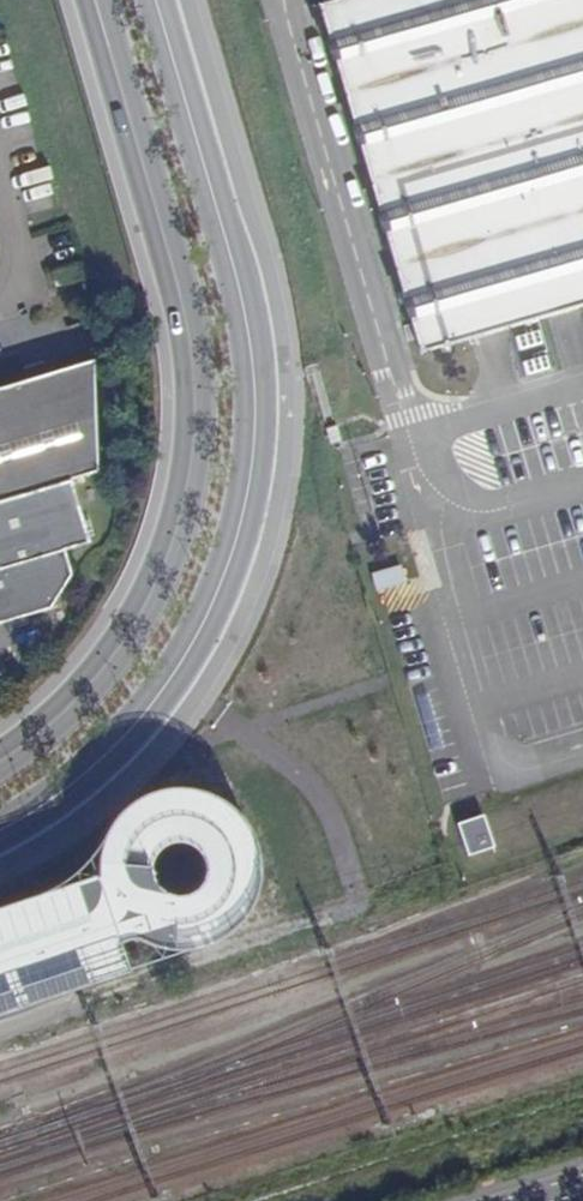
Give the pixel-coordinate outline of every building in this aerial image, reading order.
[(319,3),(420,351),(582,304),(582,0),(330,0),(319,3)] [(90,365),(0,391),(0,504),(69,484),(97,476),(90,365)] [(0,504),(0,625),(47,612),(69,578),(62,555),(87,548),(69,484),(0,504)] [(403,566),(373,571),(377,590),(406,585),(403,566)] [(92,858),(29,889),(0,901),(0,1008),(58,987),(135,946),(162,951),(188,946),(211,932),(228,911),(235,886),(233,859),(221,835),(201,817),(176,807),(150,806),(124,816),(104,834),(92,858)] [(465,851),(490,845),(482,813),(456,821),(465,851)]
